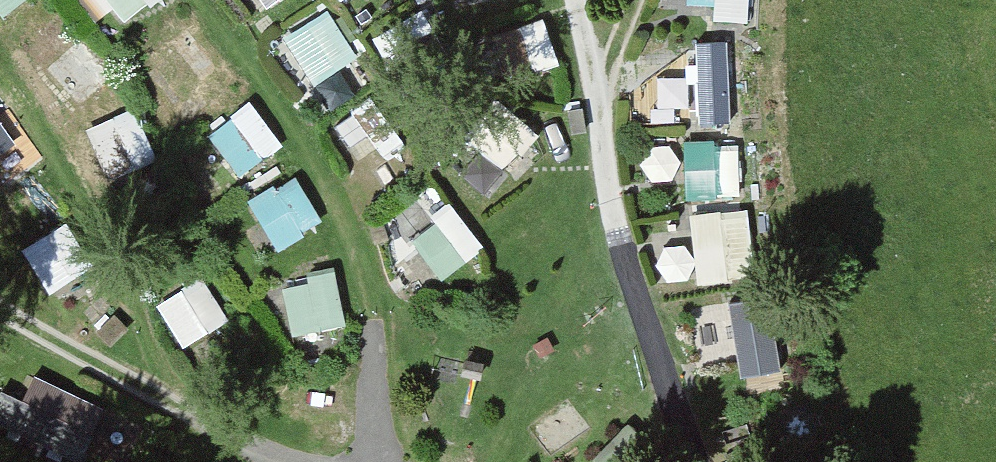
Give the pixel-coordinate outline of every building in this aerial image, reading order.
[(8,11),(20,0),(0,0),(0,2),(8,11)] [(125,18),(150,0),(112,0),(125,18)] [(752,8),(753,0),(687,0),(687,5),(752,8)] [(285,32),(315,80),(361,51),(330,3),(285,32)] [(506,69),(557,51),(543,13),(492,31),(506,69)] [(82,31),(44,61),(78,104),(116,74),(82,31)] [(692,35),(696,115),(734,114),(730,34),(692,35)] [(693,76),(659,77),(660,109),(694,109),(693,76)] [(30,129),(0,77),(0,146),(30,129)] [(211,120),(234,169),(284,145),(261,97),(211,120)] [(86,121),(111,175),(159,154),(134,99),(86,121)] [(495,111),(451,156),(485,188),(528,143),(495,111)] [(689,138),(690,191),(740,190),(739,137),(689,138)] [(270,239),(321,224),(305,171),(255,186),(270,239)] [(412,230),(446,273),(488,240),(454,197),(412,230)] [(746,206),(691,216),(702,277),(757,267),(746,206)] [(30,235),(44,280),(87,267),(74,222),(30,235)] [(339,265),(284,276),(295,331),(351,320),(339,265)] [(158,298),(187,342),(232,313),(203,268),(158,298)] [(786,360),(775,315),(734,325),(745,370),(786,360)] [(0,389),(0,417),(84,457),(110,402),(37,367),(25,394),(3,384),(0,389)]
